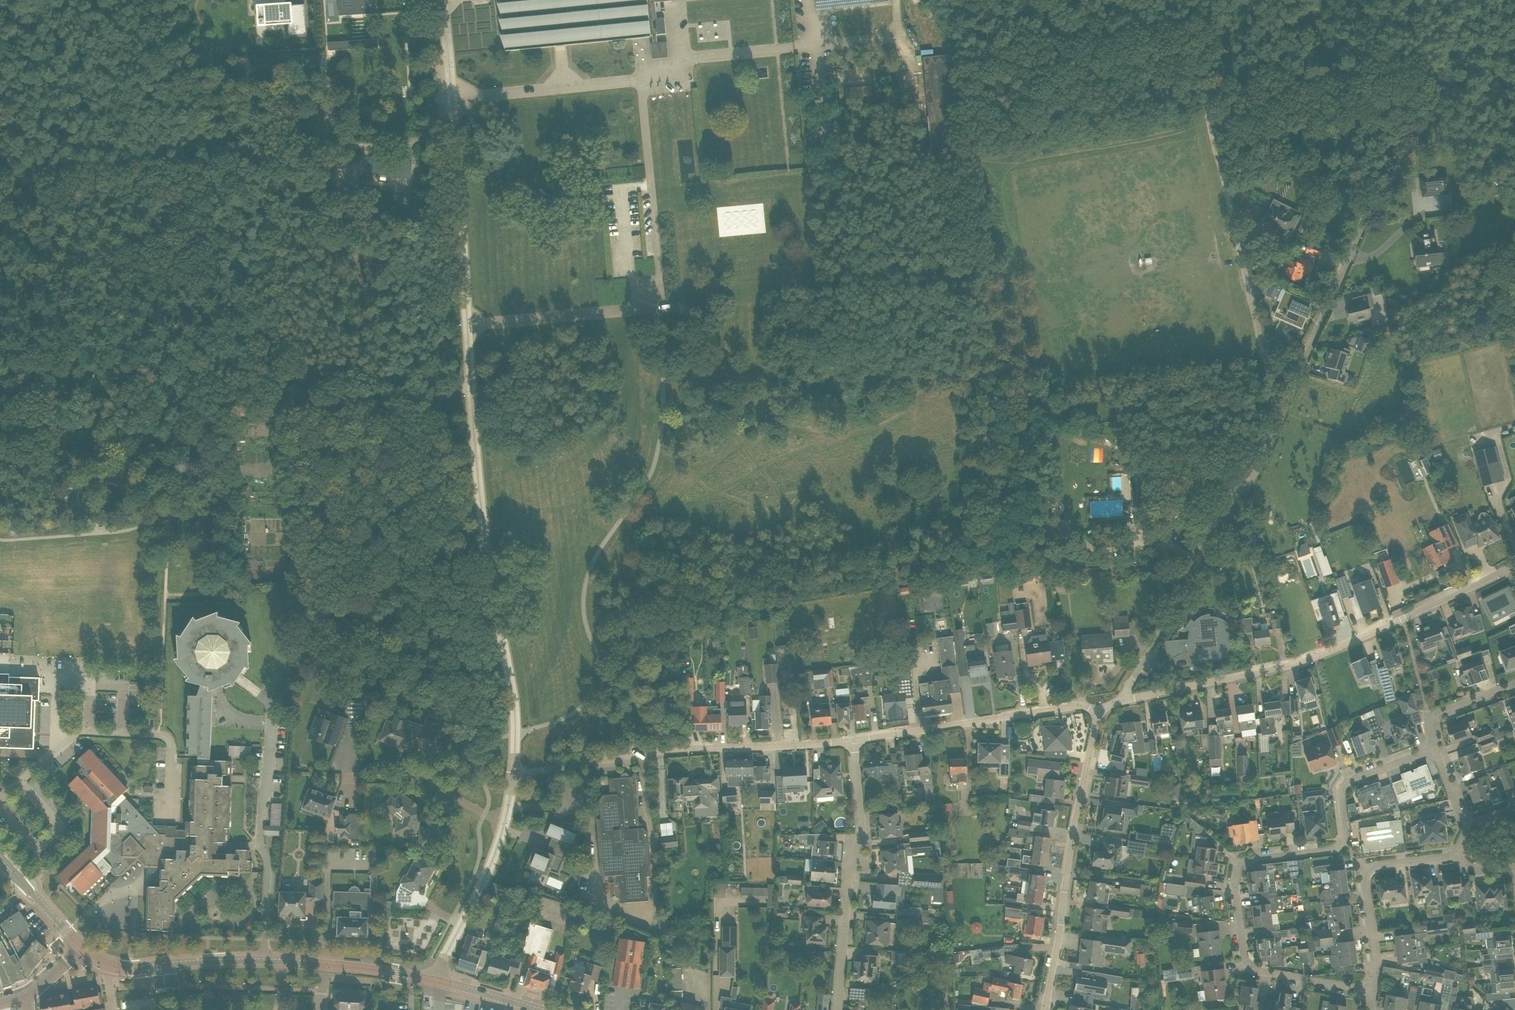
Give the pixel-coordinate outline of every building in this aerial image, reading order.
[(255,11),(264,11),(265,26),(289,24),(290,37),(307,36),(305,4),(291,5),(291,3),(286,4),(286,0),(254,0),(255,11)] [(338,6),(350,6),(350,13),(363,12),(363,5),(375,4),(375,0),(338,0),(338,6)] [(499,32),(505,51),(651,37),(650,36),(652,35),(653,43),(650,43),(652,59),(668,58),(667,42),(657,42),(656,35),(666,34),(664,18),(657,18),(655,1),(660,0),(496,0),(499,32)] [(816,11),(890,3),(889,0),(815,0),(816,11)] [(378,39),(366,40),(366,48),(378,48),(378,39)] [(347,50),(346,42),(328,43),(328,51),(347,50)] [(922,57),(927,117),(931,153),(932,153),(932,162),(956,160),(952,104),(959,103),(955,54),(922,57)] [(836,70),(837,79),(870,76),(869,67),(836,70)] [(872,96),(871,86),(838,89),(839,99),(872,96)] [(372,158),(370,172),(391,175),(409,178),(411,163),(402,162),(402,159),(393,158),(393,161),(372,158)] [(1237,164),(1237,173),(1247,173),(1246,164),(1237,164)] [(1449,189),(1423,192),(1425,208),(1451,205),(1449,189)] [(1266,215),(1263,220),(1264,222),(1263,224),(1279,234),(1277,238),(1285,243),(1300,214),(1284,206),(1281,212),(1272,207),(1272,206),(1267,214),(1266,215)] [(1302,221),(1296,233),(1305,238),(1309,224),(1302,221)] [(1418,247),(1414,247),(1416,267),(1419,267),(1420,271),(1429,270),(1428,265),(1438,264),(1436,244),(1435,244),(1434,234),(1416,236),(1418,247)] [(1298,238),(1294,250),(1319,259),(1323,248),(1298,238)] [(1248,253),(1256,256),(1259,246),(1251,243),(1248,253)] [(1288,260),(1281,276),(1299,283),(1303,273),(1309,275),(1314,263),(1297,257),(1295,262),(1288,260)] [(1269,285),(1265,294),(1277,299),(1281,290),(1269,285)] [(1372,288),(1374,296),(1382,294),(1380,286),(1372,288)] [(1305,307),(1307,302),(1284,292),(1277,309),(1286,313),(1283,320),(1282,319),(1281,320),(1301,329),(1310,309),(1305,307)] [(1346,308),(1349,322),(1357,320),(1358,322),(1371,318),(1369,308),(1374,307),(1370,293),(1356,297),(1357,305),(1346,308)] [(1368,339),(1360,337),(1356,348),(1364,351),(1368,339)] [(1331,369),(1328,378),(1344,383),(1347,373),(1344,372),(1349,354),(1348,354),(1350,350),(1338,347),(1336,351),(1331,349),(1330,352),(1328,352),(1326,359),(1328,360),(1327,363),(1328,364),(1327,368),(1331,369)] [(1348,375),(1345,383),(1353,385),(1356,377),(1348,375)] [(1475,453),(1484,486),(1505,480),(1497,447),(1475,453)] [(1431,451),(1434,461),(1442,458),(1439,449),(1431,451)] [(1140,482),(1131,482),(1132,493),(1135,493),(1135,496),(1132,496),(1133,507),(1142,507),(1140,482)] [(1472,523),(1467,513),(1454,519),(1467,547),(1478,542),(1480,546),(1499,538),(1489,515),(1472,523)] [(1457,545),(1448,525),(1431,533),(1436,544),(1424,550),(1433,569),(1452,560),(1447,549),(1457,545)] [(1176,544),(1182,548),(1188,551),(1197,538),(1185,530),(1176,544)] [(1331,573),(1326,556),(1323,557),(1321,551),(1315,553),(1317,560),(1319,559),(1322,567),(1320,568),(1323,576),(1331,573)] [(1390,560),(1376,565),(1380,576),(1394,571),(1390,560)] [(1045,572),(1046,577),(1071,574),(1070,569),(1045,572)] [(1443,575),(1446,582),(1456,578),(1452,571),(1443,575)] [(955,577),(956,586),(969,584),(967,576),(955,577)] [(1344,576),(1334,580),(1341,599),(1351,596),(1344,576)] [(930,583),(931,589),(947,587),(947,580),(930,583)] [(1369,611),(1373,609),(1380,607),(1370,580),(1361,584),(1352,587),(1355,594),(1361,611),(1368,609),(1369,611)] [(1483,599),(1492,615),(1507,608),(1510,615),(1514,612),(1514,593),(1511,585),(1483,599)] [(917,592),(916,586),(899,588),(900,595),(917,592)] [(1344,616),(1337,596),(1330,598),(1331,601),(1319,605),(1317,599),(1311,601),(1317,621),(1323,619),(1326,627),(1339,623),(1337,618),(1344,616)] [(1016,604),(1017,610),(1015,611),(1018,630),(1031,628),(1029,609),(1027,609),(1026,603),(1016,604)] [(1459,622),(1449,625),(1453,637),(1463,633),(1464,635),(1478,629),(1470,607),(1456,612),(1459,622)] [(1271,615),(1273,630),(1281,628),(1279,613),(1271,615)] [(73,862),(58,876),(63,882),(64,882),(67,886),(71,883),(75,887),(82,895),(98,881),(110,869),(116,875),(120,875),(128,868),(128,865),(131,865),(138,858),(139,858),(145,865),(148,865),(151,865),(154,863),(158,867),(163,867),(163,880),(161,880),(160,887),(148,887),(148,888),(147,930),(162,930),(162,931),(174,932),(175,918),(175,916),(175,900),(177,899),(186,891),(191,886),(199,878),(202,875),(240,876),(240,872),(252,872),(252,861),(249,861),(249,850),(236,850),(236,854),(216,853),(216,850),(223,850),(223,843),(229,843),(230,821),(231,821),(232,786),(230,786),(230,783),(229,783),(229,775),(231,776),(232,761),(210,760),(212,711),(212,702),(213,698),(213,689),(223,685),(231,682),(233,684),(231,686),(232,686),(234,684),(241,673),(245,666),(247,667),(248,669),(249,669),(247,645),(250,644),(251,646),(252,645),(236,626),(238,625),(240,625),(240,624),(217,618),(217,616),(219,615),(219,614),(196,623),(195,621),(196,619),(195,618),(182,639),(180,638),(180,636),(179,636),(180,660),(178,661),(176,659),(175,659),(191,678),(190,680),(187,679),(187,681),(201,685),(197,696),(189,696),(188,704),(191,704),(191,710),(188,710),(188,719),(191,719),(190,725),(188,725),(187,733),(190,734),(190,739),(187,739),(187,748),(190,748),(189,754),(187,754),(187,755),(198,756),(198,766),(192,765),(192,767),(193,767),(193,779),(191,779),(190,810),(191,810),(190,822),(186,821),(186,824),(187,824),(187,830),(173,829),(173,828),(152,827),(152,822),(148,822),(125,798),(124,799),(121,796),(128,790),(90,749),(76,762),(82,768),(79,771),(81,773),(69,785),(78,794),(81,798),(82,799),(86,802),(96,813),(96,814),(93,814),(92,831),(95,831),(95,833),(92,833),(92,841),(95,841),(95,842),(78,857),(76,859),(75,859),(73,862)] [(1001,618),(1003,632),(1017,630),(1015,616),(1001,618)] [(1114,618),(1115,636),(1129,636),(1128,617),(1114,618)] [(1187,643),(1186,643),(1186,644),(1187,645),(1187,646),(1187,647),(1188,648),(1188,649),(1189,650),(1190,652),(1191,653),(1192,655),(1193,656),(1195,658),(1198,654),(1200,651),(1206,655),(1206,657),(1207,657),(1209,658),(1211,658),(1213,658),(1214,658),(1216,657),(1218,657),(1219,656),(1221,656),(1222,655),(1224,654),(1225,653),(1226,651),(1228,650),(1229,649),(1229,647),(1230,646),(1231,644),(1231,642),(1232,641),(1232,639),(1232,637),(1232,635),(1231,634),(1231,632),(1230,630),(1230,629),(1229,627),(1228,626),(1227,624),(1225,623),(1224,622),(1223,621),(1221,620),(1220,619),(1218,619),(1216,618),(1215,618),(1213,618),(1211,618),(1209,618),(1208,618),(1206,619),(1204,619),(1203,620),(1201,621),(1200,622),(1198,623),(1197,624),(1196,625),(1195,627),(1194,628),(1193,630),(1193,632),(1192,633),(1192,635),(1192,637),(1192,638),(1192,640),(1192,642),(1187,643)] [(1242,619),(1243,624),(1244,634),(1253,632),(1255,646),(1270,644),(1268,629),(1261,630),(1260,623),(1252,624),(1251,618),(1242,619)] [(1437,641),(1445,638),(1440,622),(1422,629),(1424,633),(1417,636),(1423,652),(1439,646),(1437,641)] [(749,628),(750,639),(758,639),(757,627),(749,628)] [(962,630),(954,631),(955,640),(955,641),(963,640),(962,630)] [(915,631),(905,632),(907,645),(917,643),(915,631)] [(1100,659),(1101,664),(1113,663),(1111,634),(1081,636),(1083,660),(1100,659)] [(939,681),(919,684),(924,716),(952,712),(950,696),(949,696),(949,693),(960,692),(956,665),(952,636),(937,638),(943,680),(939,681)] [(1445,639),(1449,651),(1455,649),(1451,637),(1445,639)] [(1062,640),(1049,642),(1052,661),(1064,659),(1062,640)] [(1178,640),(1164,641),(1164,642),(1164,643),(1164,644),(1165,646),(1165,648),(1165,649),(1166,650),(1166,651),(1166,652),(1166,653),(1167,654),(1167,655),(1168,656),(1168,657),(1168,658),(1169,658),(1169,659),(1169,660),(1182,653),(1181,652),(1181,651),(1181,650),(1180,649),(1180,648),(1179,647),(1179,646),(1179,645),(1179,644),(1178,643),(1178,642),(1178,641),(1178,640)] [(1036,663),(1051,661),(1048,641),(1025,644),(1028,666),(1036,665),(1036,663)] [(996,652),(994,652),(997,678),(1007,677),(1007,678),(1009,680),(1013,680),(1014,677),(1014,676),(1015,676),(1014,666),(1012,650),(1008,650),(1008,644),(995,646),(996,652)] [(775,646),(777,663),(778,671),(793,670),(789,645),(775,646)] [(964,646),(956,647),(957,652),(958,662),(968,661),(971,683),(980,682),(980,683),(982,682),(985,682),(988,681),(985,658),(984,651),(976,652),(975,645),(964,646)] [(1387,648),(1380,650),(1384,661),(1383,662),(1385,666),(1377,669),(1381,683),(1386,704),(1395,700),(1393,692),(1389,676),(1393,674),(1391,668),(1401,664),(1397,653),(1398,652),(1396,647),(1395,647),(1394,645),(1393,646),(1392,645),(1387,647),(1387,648)] [(1456,650),(1459,660),(1472,655),(1469,646),(1456,650)] [(1498,655),(1501,665),(1500,665),(1503,674),(1509,672),(1514,671),(1513,669),(1514,668),(1514,649),(1498,655)] [(1460,682),(1461,683),(1461,684),(1462,685),(1463,686),(1464,686),(1465,687),(1467,687),(1468,687),(1469,687),(1469,686),(1489,679),(1481,657),(1490,654),(1489,650),(1473,655),(1475,662),(1462,667),(1467,679),(1466,680),(1460,682)] [(777,663),(776,664),(775,654),(769,655),(770,664),(764,665),(766,684),(779,683),(778,671),(777,663)] [(1351,663),(1358,679),(1368,675),(1372,685),(1381,683),(1377,669),(1376,664),(1368,665),(1365,657),(1351,663)] [(908,662),(896,664),(898,680),(902,680),(903,686),(911,686),(908,662)] [(748,667),(737,668),(737,679),(738,678),(739,678),(740,696),(750,695),(750,694),(748,667)] [(851,670),(853,688),(872,686),(870,667),(851,670)] [(801,672),(802,679),(813,678),(814,683),(824,681),(824,688),(833,687),(831,669),(801,672)] [(33,749),(35,701),(38,701),(39,678),(8,677),(8,679),(0,679),(0,748),(33,749)] [(1316,691),(1314,684),(1312,684),(1310,678),(1295,683),(1298,693),(1296,693),(1297,697),(1289,697),(1290,715),(1298,715),(1298,710),(1305,708),(1303,702),(1316,698),(1314,691),(1316,691)] [(724,680),(715,680),(716,701),(725,701),(724,680)] [(904,693),(884,695),(884,700),(886,719),(889,719),(903,718),(903,717),(906,717),(905,698),(904,693)] [(1397,699),(1403,715),(1419,709),(1414,693),(1397,699)] [(839,696),(836,697),(837,704),(836,704),(839,724),(844,723),(849,722),(848,710),(851,710),(849,695),(844,696),(839,696)] [(756,712),(751,712),(751,720),(756,719),(756,729),(768,729),(768,713),(771,713),(771,696),(760,696),(760,712),(756,712)] [(860,698),(860,704),(853,705),(855,722),(866,721),(865,714),(871,714),(869,697),(860,698)] [(746,723),(745,699),(729,700),(730,714),(730,724),(746,723)] [(1259,736),(1259,752),(1277,750),(1275,743),(1267,744),(1266,735),(1275,733),(1273,717),(1282,716),(1279,701),(1263,704),(1265,720),(1259,721),(1261,735),(1259,736)] [(368,714),(390,715),(390,702),(381,702),(380,706),(369,705),(368,714)] [(349,703),(344,720),(319,712),(310,741),(326,746),(327,744),(339,748),(345,727),(362,728),(362,703),(349,703)] [(811,708),(813,726),(831,724),(829,703),(817,704),(817,708),(811,708)] [(1256,729),(1255,719),(1254,715),(1253,705),(1236,708),(1238,718),(1238,722),(1239,722),(1240,731),(1256,729)] [(707,707),(690,707),(691,717),(693,717),(694,721),(694,731),(708,731),(708,714),(707,707)] [(1372,710),(1375,717),(1381,714),(1379,707),(1372,710)] [(713,714),(708,714),(708,731),(722,730),(721,709),(713,709),(713,714)] [(1216,735),(1208,736),(1209,748),(1209,760),(1220,759),(1219,736),(1234,734),(1232,727),(1231,719),(1230,709),(1215,711),(1218,733),(1216,733),(1216,735)] [(1204,728),(1201,710),(1190,711),(1190,710),(1177,711),(1179,722),(1180,722),(1181,733),(1191,732),(1190,730),(1204,728)] [(1150,715),(1153,736),(1168,734),(1165,713),(1150,715)] [(407,721),(408,719),(396,715),(393,723),(387,721),(381,737),(380,740),(396,746),(396,748),(410,753),(416,736),(420,738),(419,739),(432,744),(441,721),(427,716),(424,727),(407,721)] [(1350,738),(1354,748),(1357,757),(1375,751),(1374,746),(1374,745),(1375,745),(1375,744),(1375,743),(1375,742),(1375,741),(1374,740),(1373,740),(1372,740),(1371,740),(1369,732),(1379,728),(1375,716),(1361,721),(1365,732),(1350,738)] [(1409,716),(1390,724),(1394,734),(1392,735),(1395,743),(1416,736),(1409,716)] [(1447,728),(1453,744),(1473,736),(1469,727),(1476,724),(1474,717),(1460,722),(1460,724),(1447,728)] [(1114,739),(1109,761),(1113,762),(1122,764),(1125,754),(1121,753),(1123,743),(1132,742),(1133,754),(1145,753),(1145,752),(1149,752),(1148,742),(1143,743),(1142,731),(1140,721),(1120,724),(1121,730),(1116,731),(1115,735),(1117,736),(1116,739),(1114,739)] [(1040,726),(1041,736),(1043,736),(1044,751),(1044,756),(1054,758),(1054,750),(1071,750),(1071,737),(1068,737),(1068,726),(1063,726),(1063,725),(1061,725),(1061,726),(1040,726)] [(1325,730),(1332,748),(1342,744),(1336,726),(1325,730)] [(1474,735),(1477,743),(1496,737),(1493,729),(1493,728),(1474,735)] [(1208,734),(1200,734),(1202,749),(1209,748),(1208,736),(1208,734)] [(1503,734),(1500,735),(1496,737),(1499,745),(1500,749),(1507,746),(1503,734)] [(1496,737),(1477,743),(1480,752),(1499,745),(1496,737)] [(1155,739),(1148,740),(1148,742),(1149,752),(1150,752),(1156,752),(1155,739)] [(1336,764),(1332,755),(1328,742),(1304,751),(1308,761),(1311,770),(1313,770),(1314,772),(1321,770),(1320,767),(1321,767),(1322,769),(1328,767),(1336,764)] [(984,763),(984,768),(999,768),(999,776),(1009,777),(1009,759),(1007,759),(1007,755),(1000,755),(1001,745),(979,744),(978,763),(984,763)] [(229,756),(251,756),(251,747),(229,746),(229,756)] [(1459,759),(1465,775),(1485,768),(1482,761),(1480,762),(1476,752),(1459,759)] [(920,777),(922,777),(922,783),(932,782),(929,757),(922,758),(921,754),(905,756),(907,768),(905,768),(906,775),(908,777),(913,776),(915,774),(915,771),(916,771),(918,772),(919,772),(920,777)] [(868,759),(868,764),(865,768),(869,771),(869,776),(873,775),(878,779),(881,774),(892,773),(893,790),(899,789),(898,774),(897,764),(892,764),(892,763),(884,763),(884,758),(879,758),(875,755),(872,759),(868,759)] [(1247,755),(1237,756),(1238,776),(1248,776),(1247,755)] [(725,759),(726,777),(727,777),(728,787),(742,787),(742,780),(756,780),(756,781),(770,781),(770,766),(753,766),(753,759),(725,759)] [(957,783),(957,784),(967,783),(966,759),(949,760),(950,775),(950,783),(957,783)] [(1027,770),(1026,775),(1042,777),(1047,777),(1045,796),(1043,796),(1029,794),(1028,801),(1054,804),(1055,798),(1063,799),(1065,781),(1058,780),(1060,764),(1054,763),(1028,760),(1027,770)] [(840,773),(840,764),(820,766),(820,769),(813,769),(814,781),(815,781),(816,798),(817,798),(817,802),(833,800),(833,796),(842,795),(840,774),(842,773),(840,773)] [(1392,783),(1395,792),(1399,803),(1421,795),(1420,793),(1434,787),(1426,764),(1417,767),(1418,770),(1411,773),(1410,771),(1400,774),(1402,779),(1392,783)] [(1499,769),(1503,780),(1506,790),(1514,787),(1507,766),(1499,769)] [(784,787),(776,787),(777,803),(785,803),(784,792),(791,791),(803,791),(802,784),(806,783),(805,767),(796,768),(793,768),(783,769),(784,787)] [(1107,777),(1104,794),(1114,796),(1126,797),(1128,782),(1131,782),(1132,775),(1121,773),(1111,772),(1111,773),(1110,778),(1107,777)] [(596,820),(596,830),(598,870),(605,876),(609,876),(609,880),(614,880),(615,895),(619,899),(620,903),(649,901),(647,877),(651,876),(648,832),(643,828),(639,828),(636,781),(639,777),(635,773),(631,777),(609,779),(610,795),(603,795),(599,800),(601,820),(596,820)] [(1130,784),(1147,787),(1149,777),(1132,775),(1131,782),(1130,784)] [(1478,783),(1469,786),(1475,803),(1485,800),(1486,802),(1491,800),(1490,798),(1491,797),(1489,791),(1492,789),(1487,776),(1477,779),(1478,783)] [(668,779),(668,789),(669,802),(693,800),(693,809),(694,809),(695,817),(720,816),(717,778),(693,780),(693,782),(688,782),(688,778),(668,779)] [(1370,808),(1370,809),(1372,808),(1372,807),(1377,805),(1379,809),(1381,810),(1388,808),(1388,807),(1395,805),(1397,804),(1390,784),(1381,787),(1379,782),(1367,786),(1368,787),(1364,789),(1364,787),(1357,789),(1356,792),(1358,797),(1356,797),(1358,803),(1360,803),(1362,809),(1364,810),(1370,808)] [(1301,793),(1302,793),(1301,784),(1293,785),(1294,794),(1301,793)] [(329,817),(336,799),(326,795),(326,794),(320,792),(320,793),(310,789),(307,796),(305,795),(302,805),(304,805),(303,808),(315,812),(329,817)] [(721,790),(723,811),(730,810),(729,803),(737,802),(736,789),(721,790)] [(776,804),(776,790),(775,790),(759,791),(759,804),(776,804)] [(1302,793),(1301,793),(1302,802),(1316,800),(1315,791),(1302,793)] [(412,840),(411,844),(422,848),(425,841),(414,837),(418,825),(416,824),(420,814),(419,814),(420,811),(416,807),(418,805),(412,800),(411,802),(401,794),(396,800),(392,797),(384,807),(393,815),(392,818),(392,819),(393,821),(394,822),(395,824),(396,825),(394,832),(412,840)] [(923,797),(925,803),(932,800),(930,794),(923,797)] [(1219,794),(1211,795),(1212,803),(1220,803),(1219,794)] [(1098,823),(1098,826),(1108,827),(1107,829),(1122,832),(1124,821),(1123,821),(1124,815),(1137,816),(1138,810),(1138,805),(1113,801),(1102,799),(1101,808),(1104,808),(1103,818),(1102,818),(1099,818),(1098,823)] [(1304,814),(1305,826),(1306,836),(1328,833),(1325,812),(1324,812),(1323,801),(1315,802),(1316,812),(1304,814)] [(936,805),(941,838),(955,836),(951,803),(936,805)] [(270,826),(280,826),(281,804),(272,804),(270,826)] [(1034,813),(1032,823),(1042,825),(1052,826),(1055,812),(1045,810),(1041,809),(1034,808),(1034,813)] [(1196,849),(1195,860),(1214,863),(1214,862),(1216,849),(1205,847),(1208,833),(1182,811),(1180,821),(1189,823),(1188,831),(1192,831),(1190,847),(1194,848),(1193,849),(1196,849)] [(1376,826),(1359,828),(1361,844),(1361,846),(1362,846),(1362,852),(1396,847),(1395,844),(1404,842),(1402,833),(1400,811),(1393,812),(1394,820),(1376,823),(1376,826)] [(879,830),(880,838),(903,836),(901,824),(899,824),(898,813),(880,815),(881,826),(882,830),(879,830)] [(1280,818),(1267,820),(1270,839),(1279,838),(1280,839),(1286,838),(1286,833),(1294,832),(1292,813),(1279,815),(1280,818)] [(1419,843),(1419,844),(1426,844),(1428,845),(1429,843),(1446,841),(1445,832),(1445,831),(1444,831),(1444,830),(1443,830),(1442,830),(1441,826),(1442,826),(1442,825),(1443,825),(1443,824),(1443,823),(1441,813),(1421,818),(1421,824),(1417,825),(1415,826),(1414,827),(1413,829),(1413,830),(1414,832),(1415,833),(1416,834),(1418,834),(1418,836),(1419,836),(1420,843),(1419,843)] [(337,825),(337,833),(341,833),(341,838),(350,838),(350,814),(341,814),(341,819),(341,825),(337,825)] [(815,825),(820,831),(826,826),(822,820),(815,825)] [(1018,820),(1016,829),(1021,830),(1030,831),(1031,822),(1018,820)] [(1231,826),(1228,827),(1230,837),(1233,837),(1234,845),(1251,843),(1251,841),(1258,840),(1256,820),(1246,822),(1247,823),(1231,826)] [(578,832),(550,821),(544,835),(554,839),(569,845),(572,846),(578,832)] [(660,822),(661,835),(674,835),(674,822),(660,822)] [(265,834),(278,835),(279,827),(265,826),(265,834)] [(1016,829),(1009,828),(1008,836),(1020,838),(1021,830),(1016,829)] [(931,841),(929,831),(909,833),(910,843),(911,843),(931,841)] [(1032,850),(1048,853),(1050,838),(1026,835),(1024,849),(1032,850)] [(1153,835),(1152,842),(1162,843),(1162,844),(1173,846),(1174,838),(1153,835)] [(660,838),(661,848),(677,846),(676,836),(660,838)] [(558,874),(569,845),(554,839),(554,840),(549,853),(534,848),(526,867),(546,875),(548,870),(557,874),(558,874)] [(817,854),(826,855),(836,856),(837,842),(818,840),(817,854)] [(899,850),(881,851),(882,860),(885,860),(886,874),(905,872),(904,856),(917,854),(917,852),(932,851),(931,840),(931,841),(911,843),(898,844),(898,845),(899,850)] [(1126,853),(1144,856),(1146,843),(1128,840),(1126,853)] [(943,844),(945,857),(957,854),(955,842),(943,844)] [(1100,868),(1112,870),(1113,861),(1120,862),(1122,845),(1104,842),(1102,853),(1094,852),(1092,866),(1101,867),(1100,868)] [(991,858),(1004,858),(1004,845),(991,845),(991,858)] [(1048,853),(1032,850),(1032,856),(1023,855),(1022,863),(1046,867),(1048,853)] [(401,883),(397,892),(396,903),(413,903),(413,896),(416,890),(417,891),(420,889),(425,880),(428,879),(435,865),(417,856),(407,874),(403,875),(400,882),(401,883)] [(1006,866),(1009,867),(1009,866),(1019,868),(1019,867),(1020,860),(1007,858),(1006,866)] [(810,880),(824,881),(834,882),(835,868),(823,867),(823,860),(812,859),(810,880)] [(1214,863),(1195,860),(1193,873),(1216,876),(1218,863),(1214,862),(1214,863)] [(1299,877),(1297,860),(1288,861),(1290,878),(1299,877)] [(1247,872),(1249,883),(1274,880),(1274,873),(1272,863),(1264,864),(1265,870),(1247,872)] [(1328,883),(1346,881),(1345,869),(1330,871),(1329,865),(1313,867),(1314,874),(1320,873),(1322,883),(1328,883)] [(1028,882),(1027,889),(1043,891),(1045,877),(1027,874),(1028,869),(1019,867),(1019,868),(1009,866),(1009,867),(1007,874),(1020,876),(1019,881),(1028,882)] [(376,907),(377,900),(378,873),(370,873),(370,889),(364,888),(364,892),(360,892),(360,891),(360,890),(359,888),(358,887),(357,887),(356,886),(355,886),(353,887),(351,887),(350,888),(350,889),(349,890),(349,892),(333,891),(333,928),(338,928),(338,936),(368,937),(368,918),(361,918),(362,912),(370,912),(370,909),(377,910),(377,907),(376,907)] [(1443,874),(1446,898),(1459,896),(1460,903),(1472,902),(1469,880),(1462,881),(1461,876),(1455,877),(1454,873),(1443,874)] [(787,884),(800,885),(801,877),(788,875),(787,884)] [(910,886),(943,889),(944,878),(911,875),(910,886)] [(1412,877),(1413,887),(1415,899),(1426,898),(1427,906),(1442,904),(1439,885),(1433,886),(1431,876),(1424,877),(1424,875),(1412,877)] [(1140,884),(1141,880),(1121,877),(1119,892),(1139,894),(1147,895),(1150,885),(1140,884)] [(1186,886),(1204,888),(1205,880),(1185,877),(1184,885),(1186,886)] [(1378,892),(1379,899),(1382,899),(1382,900),(1390,899),(1391,904),(1407,902),(1405,882),(1398,883),(1397,878),(1380,880),(1381,891),(1378,892)] [(1257,899),(1260,899),(1276,897),(1274,880),(1249,883),(1250,894),(1256,893),(1257,899)] [(1323,902),(1332,901),(1333,901),(1332,894),(1348,893),(1346,881),(1328,883),(1329,890),(1323,890),(1319,895),(1320,902),(1323,902)] [(715,896),(728,896),(728,882),(715,882),(715,896)] [(1106,884),(1100,883),(1090,882),(1089,889),(1087,890),(1086,895),(1088,896),(1088,898),(1096,899),(1095,903),(1107,904),(1109,893),(1113,893),(1115,886),(1106,884)] [(280,915),(305,915),(305,900),(310,900),(310,901),(323,902),(323,883),(310,883),(310,894),(305,894),(305,893),(301,893),(301,891),(299,889),(297,888),(296,888),(294,889),(292,890),(292,893),(280,893),(280,915)] [(874,895),(873,907),(895,909),(895,907),(896,897),(901,897),(902,885),(892,885),(887,884),(877,883),(876,890),(876,895),(874,895)] [(1185,897),(1186,886),(1166,883),(1165,894),(1185,897)] [(1479,898),(1477,898),(1478,911),(1507,908),(1506,896),(1506,894),(1504,895),(1503,886),(1502,886),(1501,885),(1496,886),(1494,887),(1489,888),(1488,885),(1477,886),(1479,898)] [(816,892),(816,886),(808,886),(807,905),(830,907),(831,893),(816,892)] [(753,898),(768,898),(768,888),(754,888),(753,898)] [(1044,897),(1045,893),(1044,892),(1043,891),(1027,889),(1026,894),(1017,893),(1016,899),(1006,898),(1005,904),(1005,905),(1022,907),(1023,902),(1041,905),(1042,897),(1043,898),(1044,897)] [(1215,909),(1213,896),(1204,897),(1204,894),(1191,895),(1192,906),(1198,905),(1199,911),(1215,909)] [(1252,906),(1253,917),(1271,915),(1277,914),(1277,911),(1283,910),(1281,896),(1276,897),(1260,899),(1261,905),(1252,906)] [(392,901),(377,900),(376,907),(377,907),(391,908),(392,901)] [(1327,920),(1351,917),(1349,905),(1333,907),(1332,901),(1323,902),(1325,912),(1326,913),(1327,920)] [(1022,907),(1005,905),(1004,920),(1020,922),(1020,918),(1025,919),(1025,920),(1027,920),(1027,924),(1025,924),(1022,936),(1032,937),(1033,934),(1041,936),(1043,926),(1041,926),(1042,918),(1032,916),(1032,914),(1021,912),(1022,907)] [(898,908),(897,916),(909,916),(917,917),(921,917),(922,910),(922,908),(909,906),(909,908),(901,908),(898,907),(898,908)] [(1083,929),(1093,930),(1105,932),(1107,920),(1109,920),(1110,915),(1128,917),(1130,908),(1111,906),(1110,911),(1086,908),(1085,913),(1086,913),(1085,920),(1084,920),(1083,929)] [(774,917),(787,918),(788,909),(775,908),(774,917)] [(29,927),(18,911),(0,924),(0,925),(8,940),(6,941),(7,942),(17,935),(17,936),(27,928),(29,927)] [(1293,912),(1294,919),(1303,918),(1303,911),(1293,912)] [(1271,915),(1253,917),(1254,928),(1272,926),(1271,915)] [(822,925),(823,917),(803,916),(802,933),(806,934),(805,945),(814,946),(814,943),(825,944),(826,926),(822,925)] [(897,918),(896,923),(916,925),(917,917),(909,916),(897,916),(897,918)] [(1318,931),(1319,939),(1332,937),(1331,931),(1352,928),(1351,917),(1327,920),(1328,929),(1318,931)] [(253,918),(248,922),(252,928),(258,923),(253,918)] [(660,919),(660,927),(676,928),(677,920),(660,919)] [(876,944),(889,945),(891,922),(866,920),(865,929),(868,929),(866,944),(876,944)] [(1178,932),(1191,933),(1192,923),(1178,922),(1178,923),(1171,922),(1171,931),(1178,931),(1178,932)] [(1427,926),(1428,935),(1448,933),(1448,927),(1447,923),(1427,926)] [(1475,923),(1462,925),(1464,934),(1476,933),(1476,932),(1475,923)] [(531,955),(526,968),(529,969),(524,986),(533,989),(533,987),(545,991),(546,990),(556,993),(565,953),(557,951),(555,960),(544,957),(552,930),(538,925),(536,934),(537,935),(531,955)] [(723,927),(723,948),(734,948),(737,948),(737,927),(723,927)] [(36,940),(27,928),(17,936),(17,935),(7,942),(18,963),(23,979),(24,979),(48,951),(36,940)] [(482,939),(484,933),(471,929),(470,932),(469,932),(459,960),(457,967),(476,973),(476,972),(478,966),(483,968),(489,951),(483,949),(482,950),(477,948),(480,938),(482,939)] [(600,929),(598,937),(604,938),(607,930),(600,929)] [(1147,929),(1143,932),(1143,936),(1147,939),(1151,936),(1151,931),(1147,929)] [(1198,948),(1199,957),(1221,954),(1219,944),(1221,944),(1219,930),(1197,933),(1199,948),(1198,948)] [(1256,940),(1257,951),(1275,948),(1274,943),(1276,942),(1279,941),(1280,940),(1281,938),(1288,937),(1287,930),(1280,931),(1275,931),(1262,933),(1263,939),(1256,940)] [(4,968),(5,968),(10,983),(23,979),(18,963),(7,942),(6,941),(6,942),(0,931),(0,960),(4,968)] [(484,940),(491,942),(494,933),(488,931),(484,940)] [(1488,948),(1488,949),(1513,946),(1512,935),(1493,937),(1492,931),(1476,932),(1476,933),(1477,939),(1487,938),(1488,947),(1487,948),(1488,948)] [(1395,944),(1396,950),(1417,947),(1416,941),(1420,940),(1420,938),(1426,937),(1426,932),(1419,933),(1395,936),(1396,944),(1395,944)] [(1080,947),(1082,947),(1082,951),(1081,951),(1079,963),(1102,967),(1104,952),(1129,955),(1132,941),(1096,936),(1095,941),(1082,939),(1080,947)] [(1330,946),(1331,955),(1338,955),(1355,952),(1354,941),(1337,943),(1337,944),(1333,945),(1332,937),(1319,939),(1320,947),(1330,946)] [(614,984),(638,988),(645,942),(620,939),(614,984)] [(1297,946),(1299,953),(1308,952),(1307,944),(1297,946)] [(987,950),(982,951),(983,958),(1004,956),(1002,946),(986,948),(987,950)] [(1482,957),(1483,967),(1487,966),(1495,965),(1494,959),(1497,959),(1514,957),(1513,946),(1488,949),(1487,949),(1488,954),(1485,955),(1482,957)] [(1275,948),(1257,951),(1258,961),(1269,960),(1270,967),(1284,965),(1283,956),(1285,955),(1284,950),(1282,949),(1282,947),(1275,948)] [(1417,947),(1396,950),(1396,957),(1398,956),(1399,964),(1408,963),(1408,965),(1428,962),(1427,956),(1420,957),(1419,954),(1418,955),(1417,947)] [(720,976),(734,976),(734,948),(723,948),(720,948),(720,976)] [(805,961),(823,962),(823,952),(806,953),(805,961)] [(1338,955),(1331,955),(1332,963),(1333,965),(1334,966),(1336,967),(1337,971),(1343,970),(1343,966),(1357,964),(1355,952),(1338,955)] [(853,979),(864,980),(864,983),(871,983),(873,972),(877,973),(878,956),(859,954),(859,961),(855,961),(853,979)] [(487,971),(507,977),(509,972),(517,974),(521,960),(511,958),(510,960),(492,955),(487,971)] [(1013,971),(1029,975),(1032,961),(1006,955),(1004,963),(1014,965),(1013,971)] [(935,964),(951,964),(951,956),(935,956),(935,964)] [(10,983),(5,968),(4,968),(0,960),(0,986),(10,983)] [(569,989),(586,994),(590,979),(597,981),(601,966),(588,963),(586,968),(576,965),(574,971),(569,989)] [(1436,977),(1437,977),(1442,978),(1443,978),(1445,969),(1425,965),(1423,974),(1432,976),(1436,977)] [(1492,983),(1499,982),(1514,980),(1514,970),(1496,972),(1495,965),(1487,966),(1483,967),(1484,973),(1490,973),(1491,983),(1492,983)] [(1169,969),(1170,978),(1178,977),(1178,978),(1192,977),(1190,967),(1169,969)] [(670,968),(671,1009),(672,1009),(704,1009),(705,1008),(682,1002),(682,991),(682,968),(670,968)] [(1225,980),(1224,968),(1201,971),(1205,1001),(1226,998),(1224,986),(1226,986),(1225,980)] [(1391,968),(1390,976),(1402,978),(1403,970),(1391,968)] [(642,994),(651,995),(653,975),(645,973),(642,994)] [(1081,977),(1078,977),(1077,981),(1075,981),(1073,994),(1084,995),(1084,992),(1094,993),(1093,997),(1103,999),(1106,982),(1121,984),(1122,977),(1096,973),(1095,979),(1081,977)] [(955,1005),(958,1005),(987,1007),(987,1006),(991,988),(1005,991),(1004,997),(1019,1000),(1022,985),(1008,982),(1009,980),(993,977),(991,983),(984,982),(982,990),(974,988),(972,1000),(956,999),(955,1005)] [(1449,1002),(1450,997),(1453,980),(1447,979),(1443,1000),(1449,1002)] [(1499,982),(1500,993),(1514,991),(1514,980),(1499,982)] [(1238,1004),(1246,1006),(1245,1009),(1261,1009),(1262,1003),(1255,1001),(1257,988),(1242,986),(1240,995),(1239,994),(1237,1002),(1238,1002),(1238,1004)] [(1409,996),(1415,997),(1417,987),(1411,986),(1409,996)] [(72,1009),(78,1009),(105,1009),(105,1008),(104,1008),(101,992),(99,992),(98,987),(87,989),(87,992),(85,992),(84,989),(73,991),(74,996),(69,997),(68,992),(56,994),(57,997),(40,1000),(42,1009),(72,1009)] [(1432,1003),(1433,997),(1422,994),(1424,988),(1417,987),(1415,997),(1421,999),(1419,1009),(1430,1009),(1432,1003)] [(869,1000),(870,989),(862,988),(861,999),(869,1000)] [(1384,1009),(1395,1009),(1400,989),(1393,988),(1391,988),(1388,992),(1387,994),(1384,1009)] [(1407,1006),(1409,999),(1403,997),(1405,990),(1403,990),(1400,989),(1395,1009),(1407,1009),(1407,1006)] [(365,1007),(366,999),(361,994),(360,994),(354,994),(355,993),(353,993),(353,994),(348,993),(347,993),(346,993),(341,993),(340,993),(340,994),(336,997),(335,997),(335,998),(335,999),(335,1004),(334,1004),(334,1005),(338,1009),(362,1009),(365,1007)] [(668,1003),(667,993),(658,994),(658,1000),(652,999),(650,1009),(667,1009),(668,1003)] [(1302,1008),(1295,1007),(1295,1004),(1290,1003),(1291,994),(1280,993),(1278,1001),(1275,1000),(1273,1009),(1302,1009),(1302,1008)] [(1499,1000),(1498,993),(1486,994),(1487,1001),(1499,1000)] [(1131,995),(1130,1005),(1140,1006),(1139,996),(1131,995)] [(142,996),(122,1000),(124,1009),(145,1009),(142,996)] [(1504,1009),(1512,1009),(1514,1007),(1514,998),(1502,999),(1503,1003),(1507,1007),(1504,1009)] [(774,1002),(764,1000),(762,1009),(772,1009),(774,1002)] [(828,1001),(817,1000),(816,1009),(828,1009),(828,1001)] [(1321,1009),(1346,1009),(1347,1006),(1341,1006),(1341,1003),(1335,1002),(1335,1005),(1330,1004),(1330,1002),(1323,1000),(1321,1009)] [(735,1009),(737,1003),(728,1001),(727,1008),(726,1008),(725,1009),(738,1009),(735,1009)]
